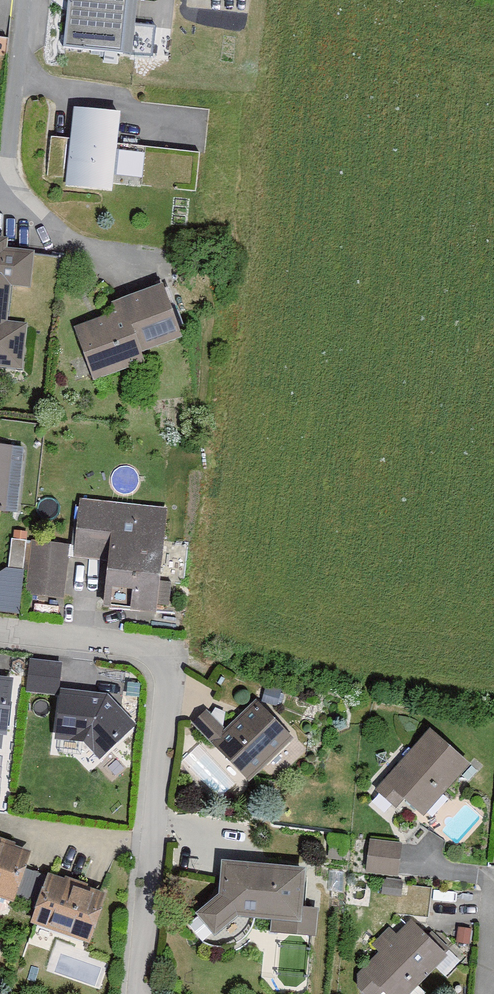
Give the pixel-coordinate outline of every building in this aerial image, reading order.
[(60,45),(126,55),(132,22),(135,0),(67,0),(60,45)] [(115,115),(72,112),(70,144),(67,190),(110,193),(111,183),(114,149),(115,115)] [(67,190),(70,144),(44,142),(40,188),(67,190)] [(188,154),(114,149),(111,183),(140,185),(139,197),(161,199),(162,188),(185,190),(188,154)] [(0,241),(0,370),(19,372),(24,327),(3,325),(7,287),(26,289),(29,256),(3,253),(4,242),(0,241)] [(159,286),(109,304),(113,314),(73,329),(93,383),(141,365),(137,354),(179,339),(159,286)] [(0,444),(0,510),(16,512),(24,447),(0,444)] [(168,508),(79,498),(73,556),(108,560),(103,607),(156,613),(168,508)] [(26,540),(12,538),(8,568),(23,570),(26,540)] [(68,547),(32,543),(25,594),(62,598),(68,547)] [(8,568),(6,568),(0,572),(0,612),(19,614),(24,570),(23,570),(8,568)] [(27,692),(59,695),(62,662),(30,659),(27,692)] [(7,735),(13,678),(0,677),(0,735),(7,735)] [(261,701),(277,706),(282,690),(266,685),(261,701)] [(107,694),(61,690),(55,740),(84,743),(100,760),(137,724),(107,694)] [(206,709),(191,724),(249,782),(294,739),(255,701),(238,717),(214,708),(210,714),(206,709)] [(430,729),(375,790),(396,808),(404,800),(423,817),(470,765),(430,729)] [(365,873),(398,876),(401,843),(369,840),(365,873)] [(0,844),(0,898),(10,901),(27,854),(0,844)] [(219,894),(196,914),(215,937),(238,917),(271,920),(270,933),(317,936),(318,909),(303,907),(306,869),(221,860),(219,894)] [(102,895),(44,876),(28,923),(86,942),(102,895)] [(372,946),(379,953),(352,980),(366,993),(382,993),(383,993),(384,993),(410,993),(448,956),(411,920),(396,934),(389,928),(372,946)]
